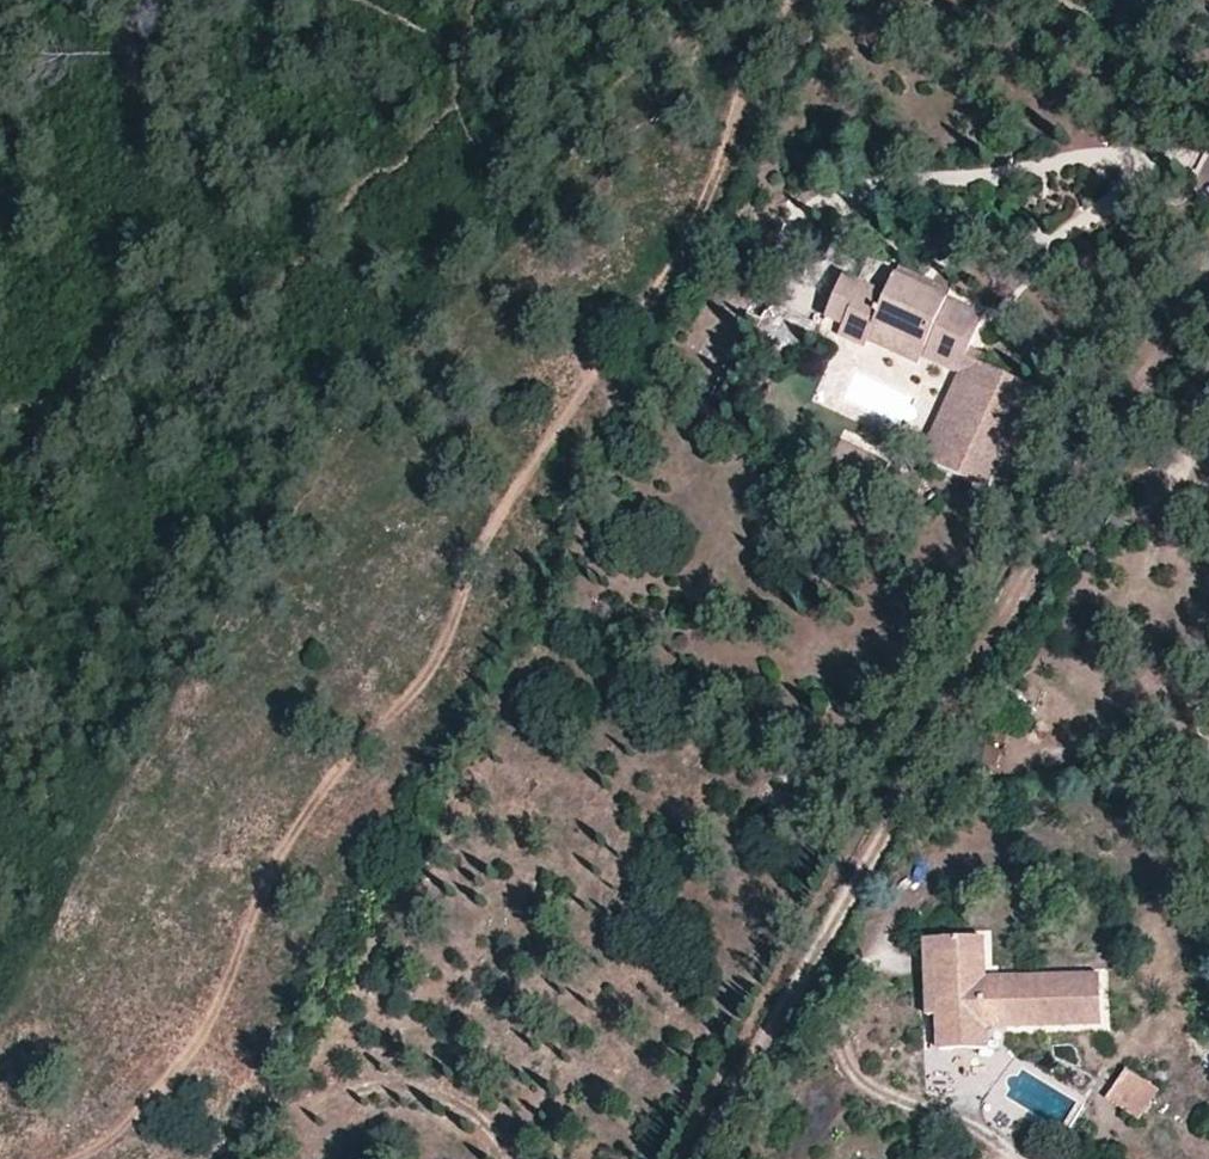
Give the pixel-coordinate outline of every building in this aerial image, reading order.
[(923,359),(958,373),(964,361),(986,315),(900,273),(888,295),(849,276),(839,296),(828,319),(845,328),(840,338),(865,350),(870,343),(919,366),(923,359)] [(964,361),(958,373),(921,452),(937,459),(933,467),(987,492),(1033,395),(964,361)] [(879,495),(891,470),(846,450),(834,474),(879,495)] [(1101,1027),(1099,977),(987,978),(986,940),(922,942),(923,1013),(937,1014),(937,1048),(989,1048),(989,1028),(1101,1027)] [(1142,1080),(1125,1068),(1105,1101),(1123,1111),(1142,1080)]
